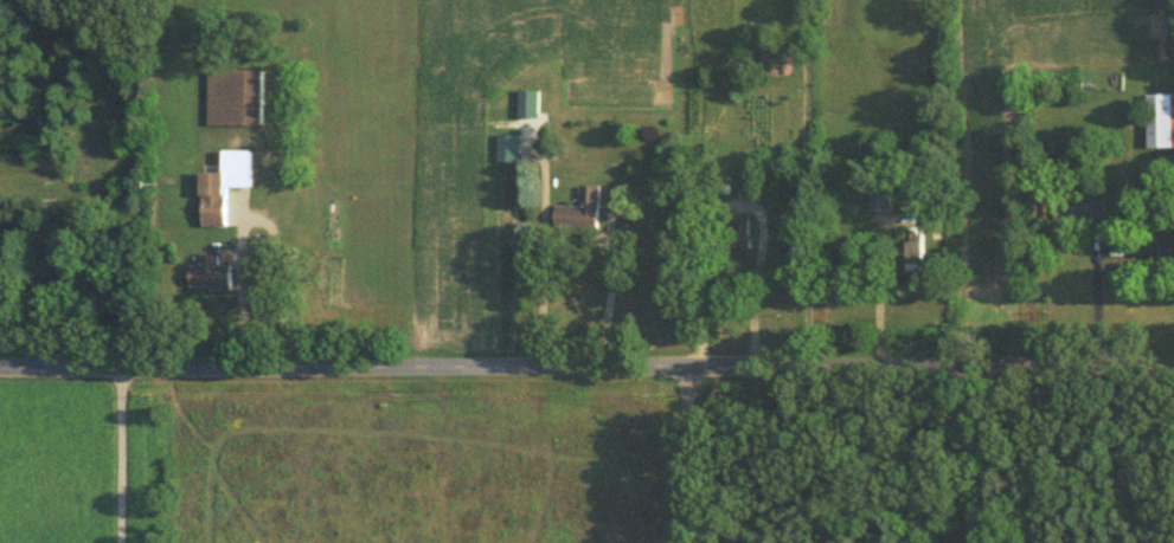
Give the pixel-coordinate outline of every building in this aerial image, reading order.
[(264,67),(208,66),(208,121),(263,122),(264,67)] [(539,88),(519,87),(518,114),(539,114),(539,88)] [(1173,144),(1173,127),(1173,91),(1148,92),(1149,144),(1173,144)] [(520,132),(499,131),(498,160),(520,160),(520,132)] [(251,148),(223,148),(223,169),(203,169),(202,224),(227,224),(227,188),(236,188),(236,183),(251,183),(251,148)] [(555,202),(555,223),(598,224),(599,183),(580,183),(579,203),(555,202)] [(891,209),(891,187),(868,186),(868,208),(891,209)] [(749,214),(733,214),(732,247),(748,247),(749,214)] [(922,260),(921,228),(909,229),(910,237),(903,237),(904,260),(922,260)] [(1148,258),(1171,259),(1171,243),(1149,242),(1148,258)] [(190,286),(232,287),(232,263),(219,262),(219,253),(202,252),(201,263),(191,263),(190,286)]
